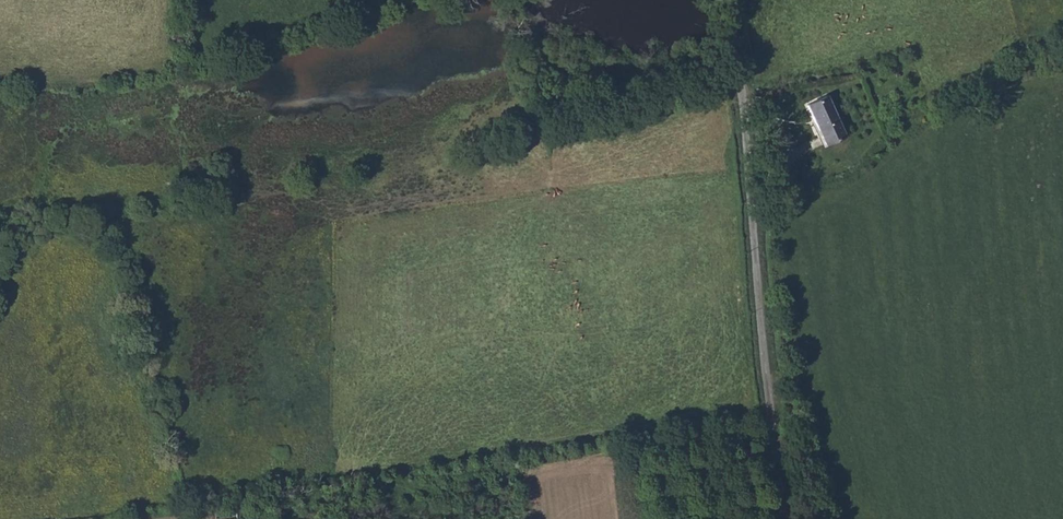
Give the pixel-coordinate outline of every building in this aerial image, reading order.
[(844,134),(826,95),(807,104),(825,143),(844,134)]
